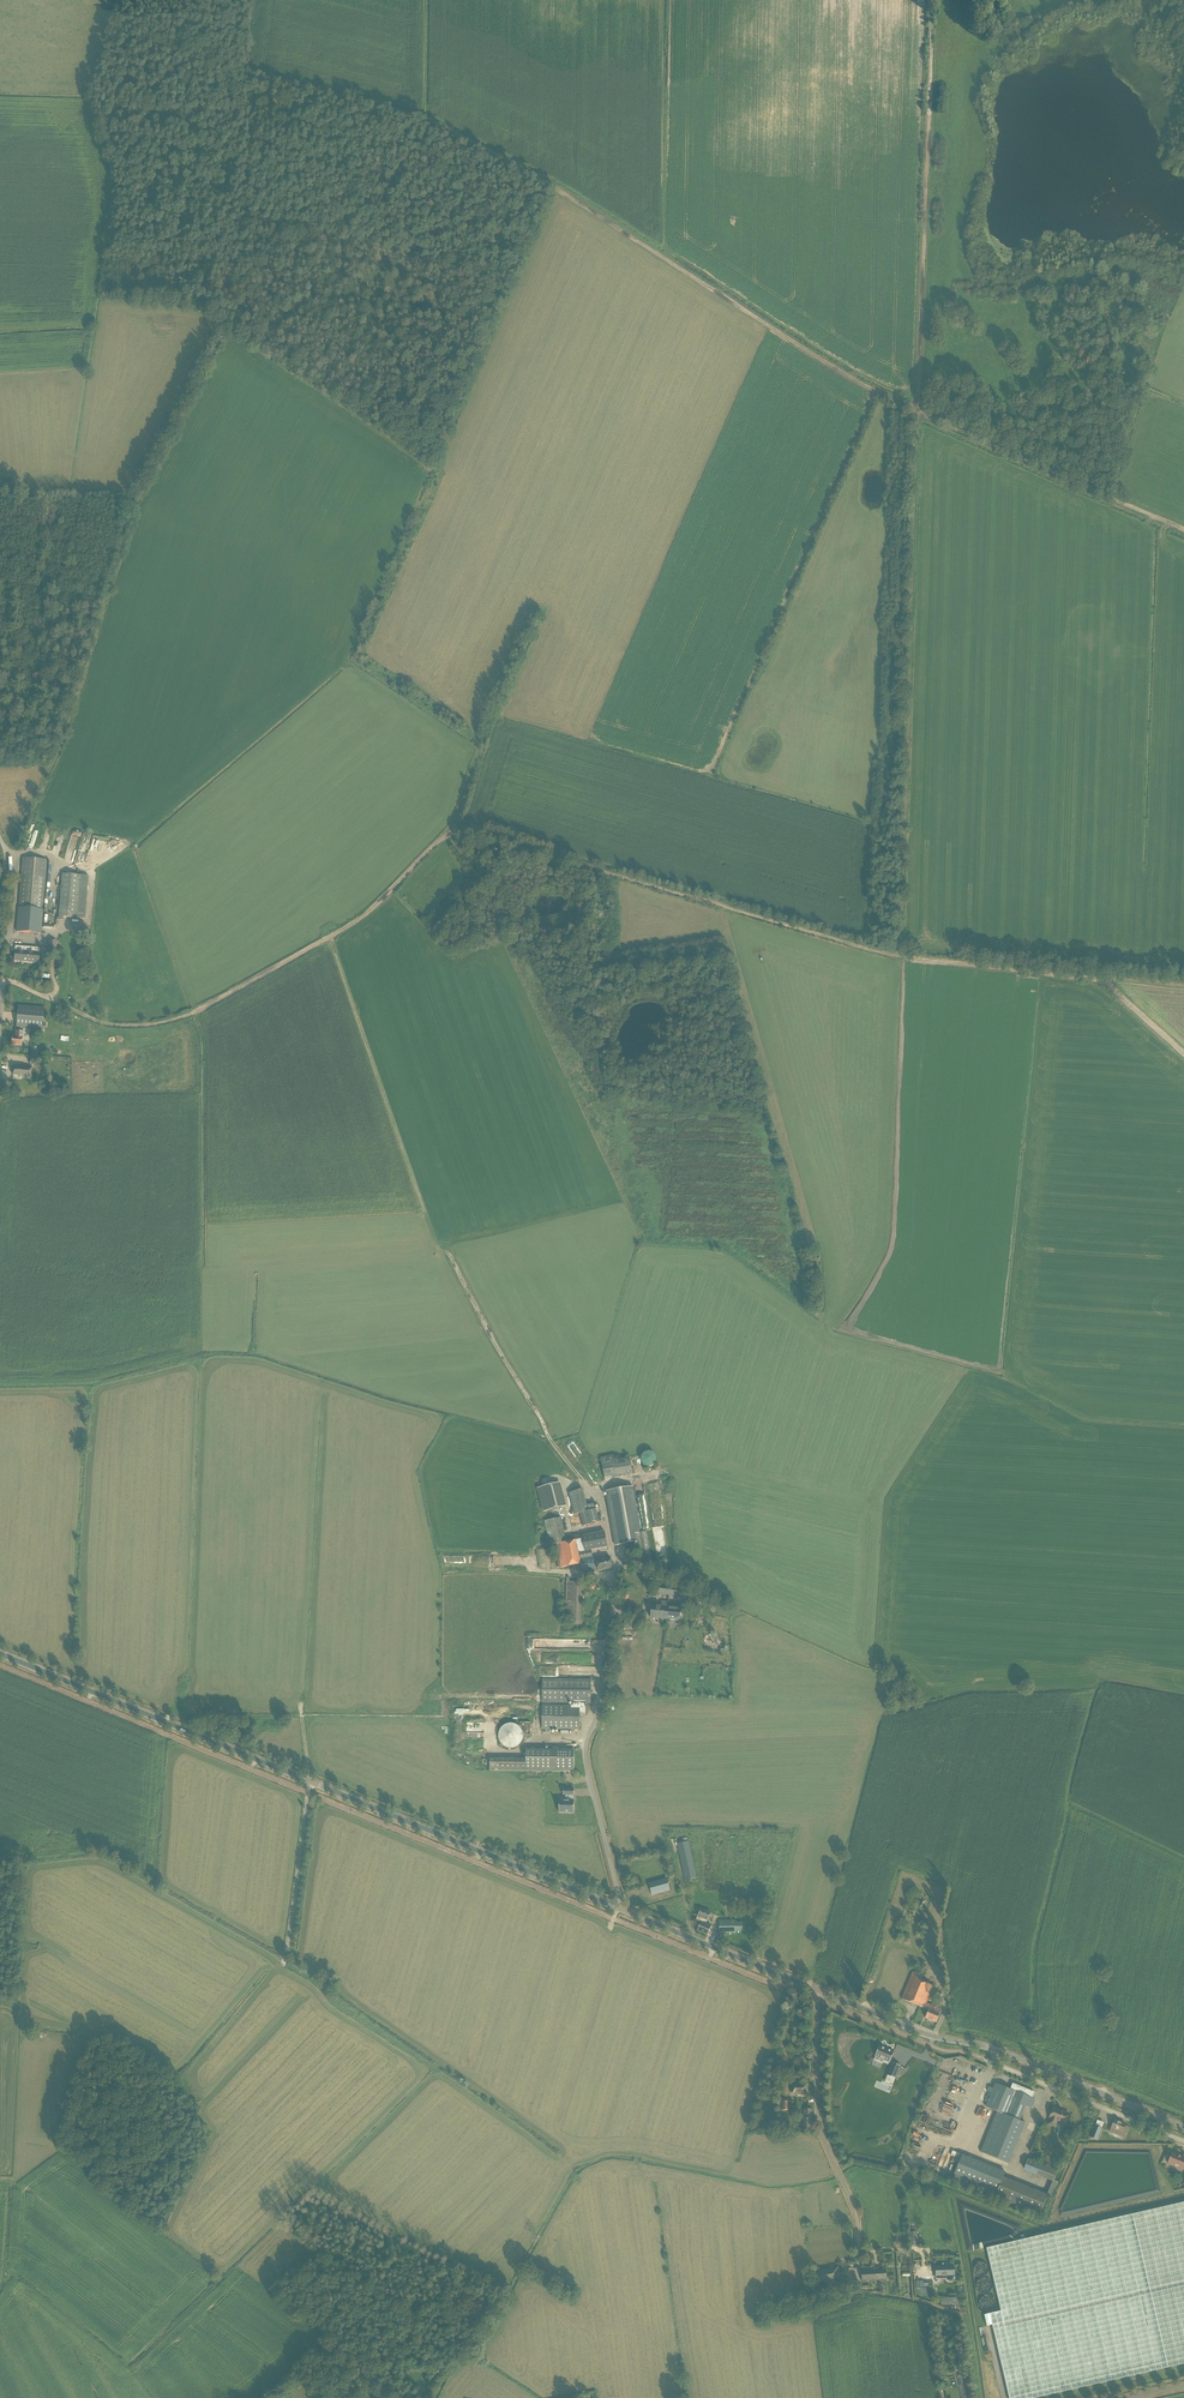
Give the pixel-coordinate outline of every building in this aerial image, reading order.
[(42,910),(47,860),(23,858),(16,932),(41,934),(43,910),(42,910)] [(85,919),(88,876),(62,874),(59,917),(85,919)] [(57,941),(49,940),(48,952),(56,953),(57,941)] [(28,948),(15,947),(14,961),(27,962),(35,955),(28,952),(28,948)] [(35,955),(27,962),(38,963),(40,948),(28,948),(28,952),(35,955)] [(11,1045),(17,1046),(21,1046),(23,1029),(42,1030),(44,1008),(18,1006),(16,1029),(16,1038),(12,1037),(11,1045)] [(30,1054),(30,1058),(29,1065),(38,1066),(39,1058),(37,1057),(37,1055),(30,1054)] [(31,1068),(20,1067),(14,1067),(13,1076),(18,1076),(18,1077),(30,1078),(31,1068)] [(643,1455),(642,1457),(641,1460),(642,1462),(643,1465),(645,1467),(647,1467),(650,1467),(652,1466),(655,1464),(656,1461),(656,1458),(655,1455),(652,1452),(649,1452),(645,1453),(643,1455)] [(633,1475),(633,1474),(635,1474),(634,1468),(632,1469),(630,1458),(615,1461),(614,1455),(601,1458),(605,1480),(633,1475)] [(566,1506),(560,1482),(538,1488),(537,1489),(543,1512),(566,1506)] [(633,1487),(607,1491),(617,1545),(636,1542),(637,1542),(636,1539),(637,1539),(638,1547),(636,1547),(636,1549),(635,1549),(636,1553),(639,1553),(640,1556),(651,1554),(646,1531),(642,1532),(633,1487)] [(569,1493),(574,1515),(580,1513),(583,1526),(599,1522),(594,1504),(587,1506),(583,1490),(569,1493)] [(562,1518),(545,1521),(548,1537),(545,1537),(546,1544),(548,1543),(549,1545),(554,1544),(558,1567),(559,1567),(582,1564),(582,1571),(594,1571),(595,1557),(592,1557),(592,1552),(591,1550),(595,1549),(593,1536),(593,1534),(582,1536),(581,1534),(565,1536),(565,1535),(562,1518)] [(593,1534),(593,1536),(595,1549),(607,1547),(606,1541),(605,1532),(593,1534)] [(610,1558),(596,1560),(598,1571),(612,1568),(610,1558)] [(566,1602),(566,1603),(568,1606),(567,1624),(576,1624),(582,1624),(583,1582),(570,1582),(570,1578),(567,1578),(567,1582),(566,1602)] [(673,1587),(671,1585),(660,1584),(659,1588),(658,1594),(678,1597),(679,1588),(673,1587)] [(667,1619),(668,1605),(652,1603),(650,1618),(665,1619),(667,1619)] [(680,1621),(682,1606),(668,1605),(667,1619),(680,1621)] [(552,1662),(551,1653),(542,1653),(542,1662),(552,1662)] [(537,1667),(537,1678),(572,1677),(572,1668),(565,1668),(565,1672),(567,1672),(567,1677),(559,1677),(559,1668),(552,1668),(552,1669),(548,1669),(548,1664),(541,1664),(541,1667),(537,1667)] [(591,1703),(591,1679),(543,1679),(542,1703),(573,1703),(586,1703),(591,1703)] [(573,1706),(542,1705),(542,1729),(579,1730),(580,1714),(586,1714),(586,1703),(573,1703),(573,1706)] [(508,1748),(511,1748),(513,1748),(516,1747),(518,1746),(519,1744),(521,1742),(522,1740),(523,1737),(523,1734),(522,1731),(521,1729),(519,1727),(518,1725),(516,1724),(513,1724),(510,1723),(508,1724),(505,1725),(503,1726),(501,1729),(499,1731),(499,1733),(498,1736),(499,1738),(499,1740),(501,1743),(503,1745),(505,1747),(508,1748)] [(465,1737),(466,1747),(476,1747),(476,1733),(463,1733),(463,1737),(465,1737)] [(490,1759),(490,1765),(490,1771),(574,1772),(574,1750),(526,1750),(526,1759),(490,1759)] [(559,1801),(559,1813),(574,1813),(574,1801),(572,1801),(572,1795),(574,1795),(574,1790),(563,1790),(563,1795),(567,1795),(567,1802),(560,1802),(560,1801),(559,1801)] [(688,1841),(677,1844),(686,1880),(696,1878),(688,1841)] [(667,1878),(649,1884),(652,1895),(670,1890),(667,1878)] [(711,1926),(706,1924),(711,1912),(701,1908),(696,1920),(701,1922),(697,1931),(707,1935),(711,1926)] [(719,1920),(719,1928),(719,1934),(736,1933),(736,1931),(743,1931),(742,1922),(736,1922),(736,1920),(719,1920)] [(913,1972),(904,1994),(901,1999),(924,2008),(926,2003),(927,2003),(933,1987),(920,1982),(922,1976),(913,1972)] [(926,2003),(924,2008),(928,2010),(925,2018),(936,2023),(942,2009),(938,2008),(941,2002),(934,1999),(931,2005),(927,2003),(926,2003)] [(879,2046),(875,2057),(876,2057),(875,2056),(876,2056),(884,2059),(884,2060),(889,2063),(894,2052),(879,2046)] [(893,2063),(887,2076),(895,2079),(900,2066),(893,2063)] [(777,2077),(782,2081),(786,2075),(781,2071),(777,2077)] [(794,2096),(808,2097),(808,2081),(791,2081),(790,2092),(794,2096)] [(997,2112),(980,2152),(1009,2163),(1026,2123),(1020,2120),(1025,2107),(1031,2109),(1035,2100),(1032,2098),(1034,2093),(1013,2084),(1010,2090),(995,2084),(993,2088),(989,2087),(987,2091),(991,2093),(986,2107),(997,2112)] [(1050,2119),(1048,2125),(1055,2128),(1057,2124),(1063,2127),(1069,2114),(1063,2111),(1063,2112),(1053,2108),(1049,2118),(1050,2119)] [(812,2109),(808,2109),(804,2109),(803,2131),(811,2132),(812,2109)] [(1114,2120),(1110,2131),(1110,2132),(1124,2138),(1127,2132),(1123,2130),(1125,2125),(1114,2120)] [(1095,2126),(1090,2138),(1097,2140),(1098,2137),(1097,2136),(1099,2131),(1100,2132),(1102,2128),(1095,2126)] [(952,2150),(950,2155),(954,2157),(952,2162),(958,2164),(952,2180),(995,2198),(1005,2172),(962,2154),(962,2155),(952,2150)] [(1169,2159),(1167,2163),(1183,2170),(1183,2158),(1181,2157),(1177,2155),(1172,2153),(1169,2159)] [(1025,2157),(1020,2169),(1049,2180),(1054,2168),(1025,2157)] [(986,2248),(1001,2311),(984,2315),(986,2326),(992,2324),(1009,2397),(1036,2397),(1183,2364),(1183,2202),(986,2248)] [(812,2272),(815,2284),(839,2278),(838,2272),(840,2271),(839,2266),(812,2272)] [(936,2276),(948,2276),(948,2281),(955,2281),(954,2266),(936,2267),(936,2276)] [(866,2267),(861,2268),(862,2281),(887,2279),(886,2270),(874,2270),(866,2271),(866,2267)] [(399,2362),(394,2370),(403,2376),(408,2368),(399,2362)] [(967,2374),(958,2375),(961,2397),(971,2397),(967,2374)]
